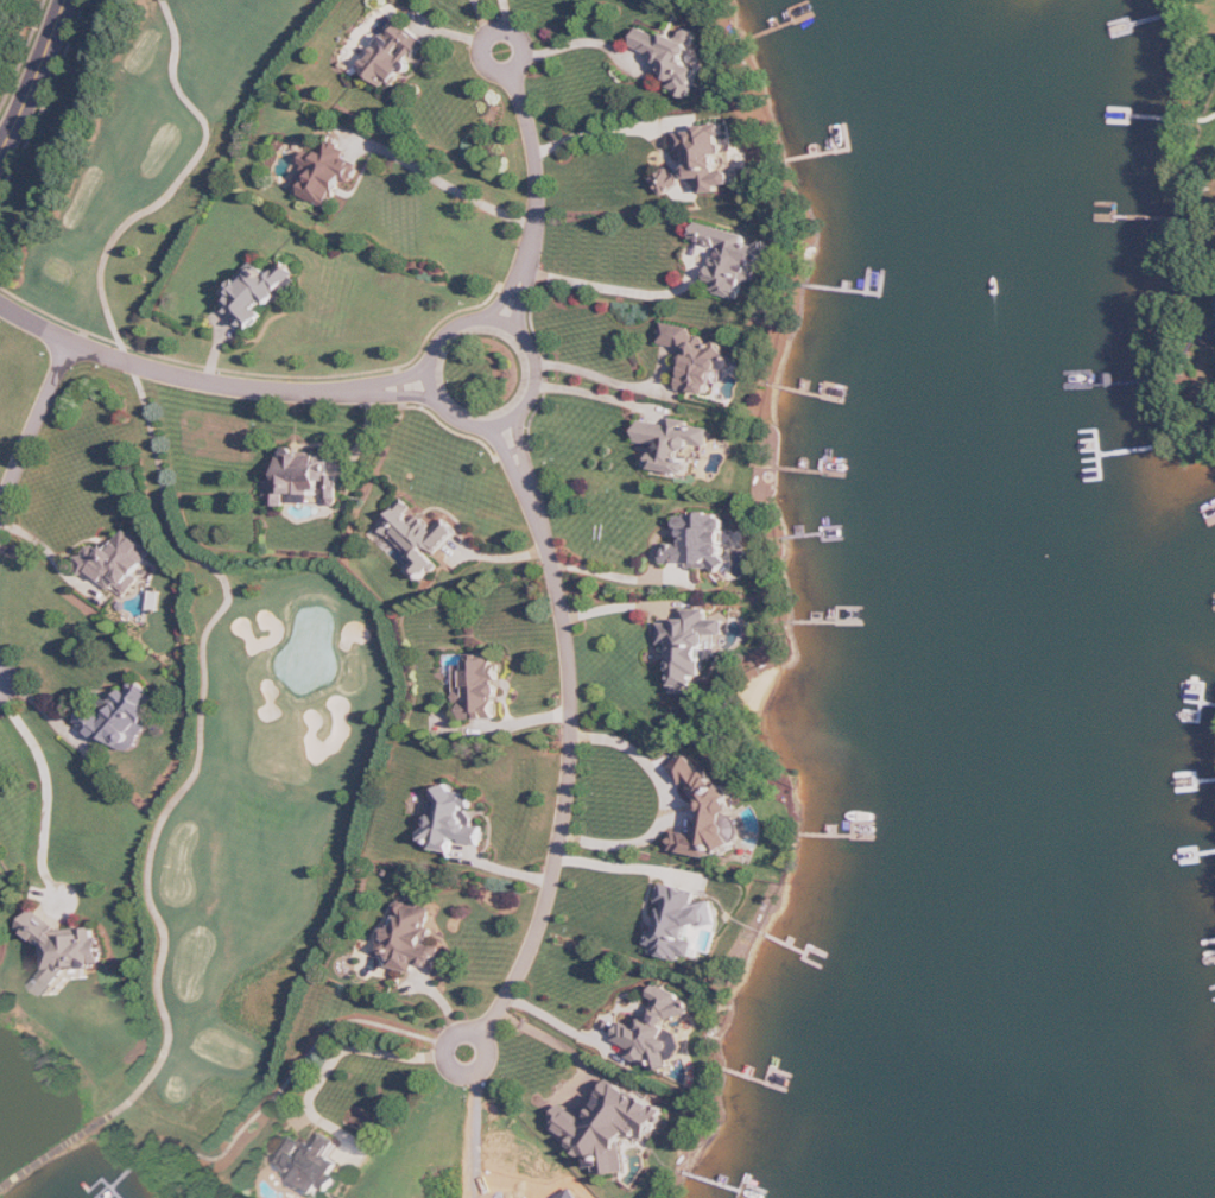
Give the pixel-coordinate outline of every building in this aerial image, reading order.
[(429,43),(399,21),(363,68),(393,91),(429,43)] [(693,98),(704,69),(690,64),(700,33),(687,28),(683,40),(667,34),(666,38),(641,29),(633,49),(669,62),(664,76),(674,80),(671,90),(693,98)] [(722,172),(724,137),(725,137),(726,127),(706,125),(694,133),(679,132),(678,153),(686,153),(685,176),(678,175),(673,168),(655,179),(666,197),(684,185),(685,179),(699,180),(698,191),(723,192),(723,190),(735,183),(736,173),(722,172)] [(344,180),(354,184),(362,165),(347,159),(350,151),(328,142),(322,156),(310,152),(294,193),(333,208),(344,180)] [(694,241),(725,249),(722,258),(716,257),(710,281),(720,283),(717,294),(742,300),(747,280),(757,283),(761,266),(769,268),(774,248),(748,242),(749,235),(699,223),(694,241)] [(288,262),(273,277),(258,261),(220,297),(252,330),(270,313),(267,310),(303,276),(288,262)] [(681,391),(717,396),(725,345),(708,342),(708,338),(694,336),(696,328),(665,323),(661,346),(688,350),(681,391)] [(647,469),(691,475),(693,458),(695,444),(711,447),(714,429),(692,426),(693,421),(674,418),(673,426),(642,421),(639,443),(658,446),(657,455),(649,454),(647,469)] [(331,456),(293,455),(293,449),(282,448),(281,478),(268,478),(267,497),(273,497),(273,506),(291,507),(291,504),(313,505),(313,491),(322,492),(323,482),(330,482),(331,456)] [(378,525),(415,562),(409,569),(424,583),(443,564),(436,557),(460,532),(447,519),(435,530),(404,499),(378,525)] [(667,565),(695,565),(695,570),(727,570),(727,544),(734,544),(734,530),(727,530),(727,515),(680,515),(680,544),(667,544),(667,565)] [(158,552),(126,530),(109,553),(95,543),(85,558),(86,559),(81,565),(126,597),(158,552)] [(675,694),(696,694),(696,677),(707,677),(707,660),(716,660),(716,637),(727,637),(727,620),(710,620),(710,610),(685,610),(685,623),(663,622),(662,645),(676,645),(675,694)] [(458,666),(459,704),(465,703),(465,720),(502,719),(501,664),(496,665),(496,654),(468,655),(468,665),(458,666)] [(79,720),(104,744),(110,738),(125,752),(158,717),(146,705),(154,697),(138,681),(104,716),(93,706),(79,720)] [(673,852),(711,859),(721,853),(724,854),(739,845),(727,826),(729,816),(738,810),(733,801),(734,796),(727,786),(718,785),(710,772),(702,770),(692,754),(676,764),(675,770),(683,783),(692,784),(702,802),(702,805),(707,814),(704,834),(700,836),(676,832),(673,852)] [(482,846),(485,828),(475,826),(477,813),(473,812),(476,795),(443,789),(438,815),(434,814),(427,849),(454,855),(457,841),(482,846)] [(721,907),(698,901),(700,893),(663,883),(658,905),(661,905),(648,952),(683,961),(685,956),(694,958),(703,924),(715,927),(721,907)] [(439,969),(443,947),(431,945),(434,929),(431,928),(434,909),(396,902),(384,967),(416,973),(418,965),(439,969)] [(22,928),(45,946),(50,946),(52,967),(36,987),(50,998),(72,970),(106,967),(103,938),(91,929),(65,931),(37,909),(22,928)] [(643,1030),(625,1021),(616,1041),(634,1050),(630,1057),(654,1069),(669,1076),(691,1033),(685,1030),(698,1004),(659,984),(653,997),(658,1000),(643,1030)] [(667,1110),(635,1091),(632,1090),(612,1078),(607,1077),(608,1085),(596,1105),(591,1122),(590,1123),(562,1105),(555,1116),(557,1129),(574,1139),(576,1139),(576,1140),(578,1159),(590,1156),(593,1168),(603,1166),(605,1174),(608,1177),(629,1173),(625,1146),(631,1137),(637,1136),(650,1140),(667,1110)] [(274,1167),(328,1197),(338,1178),(334,1174),(341,1162),(333,1159),(341,1143),(321,1133),(314,1146),(292,1135),(274,1167)]
